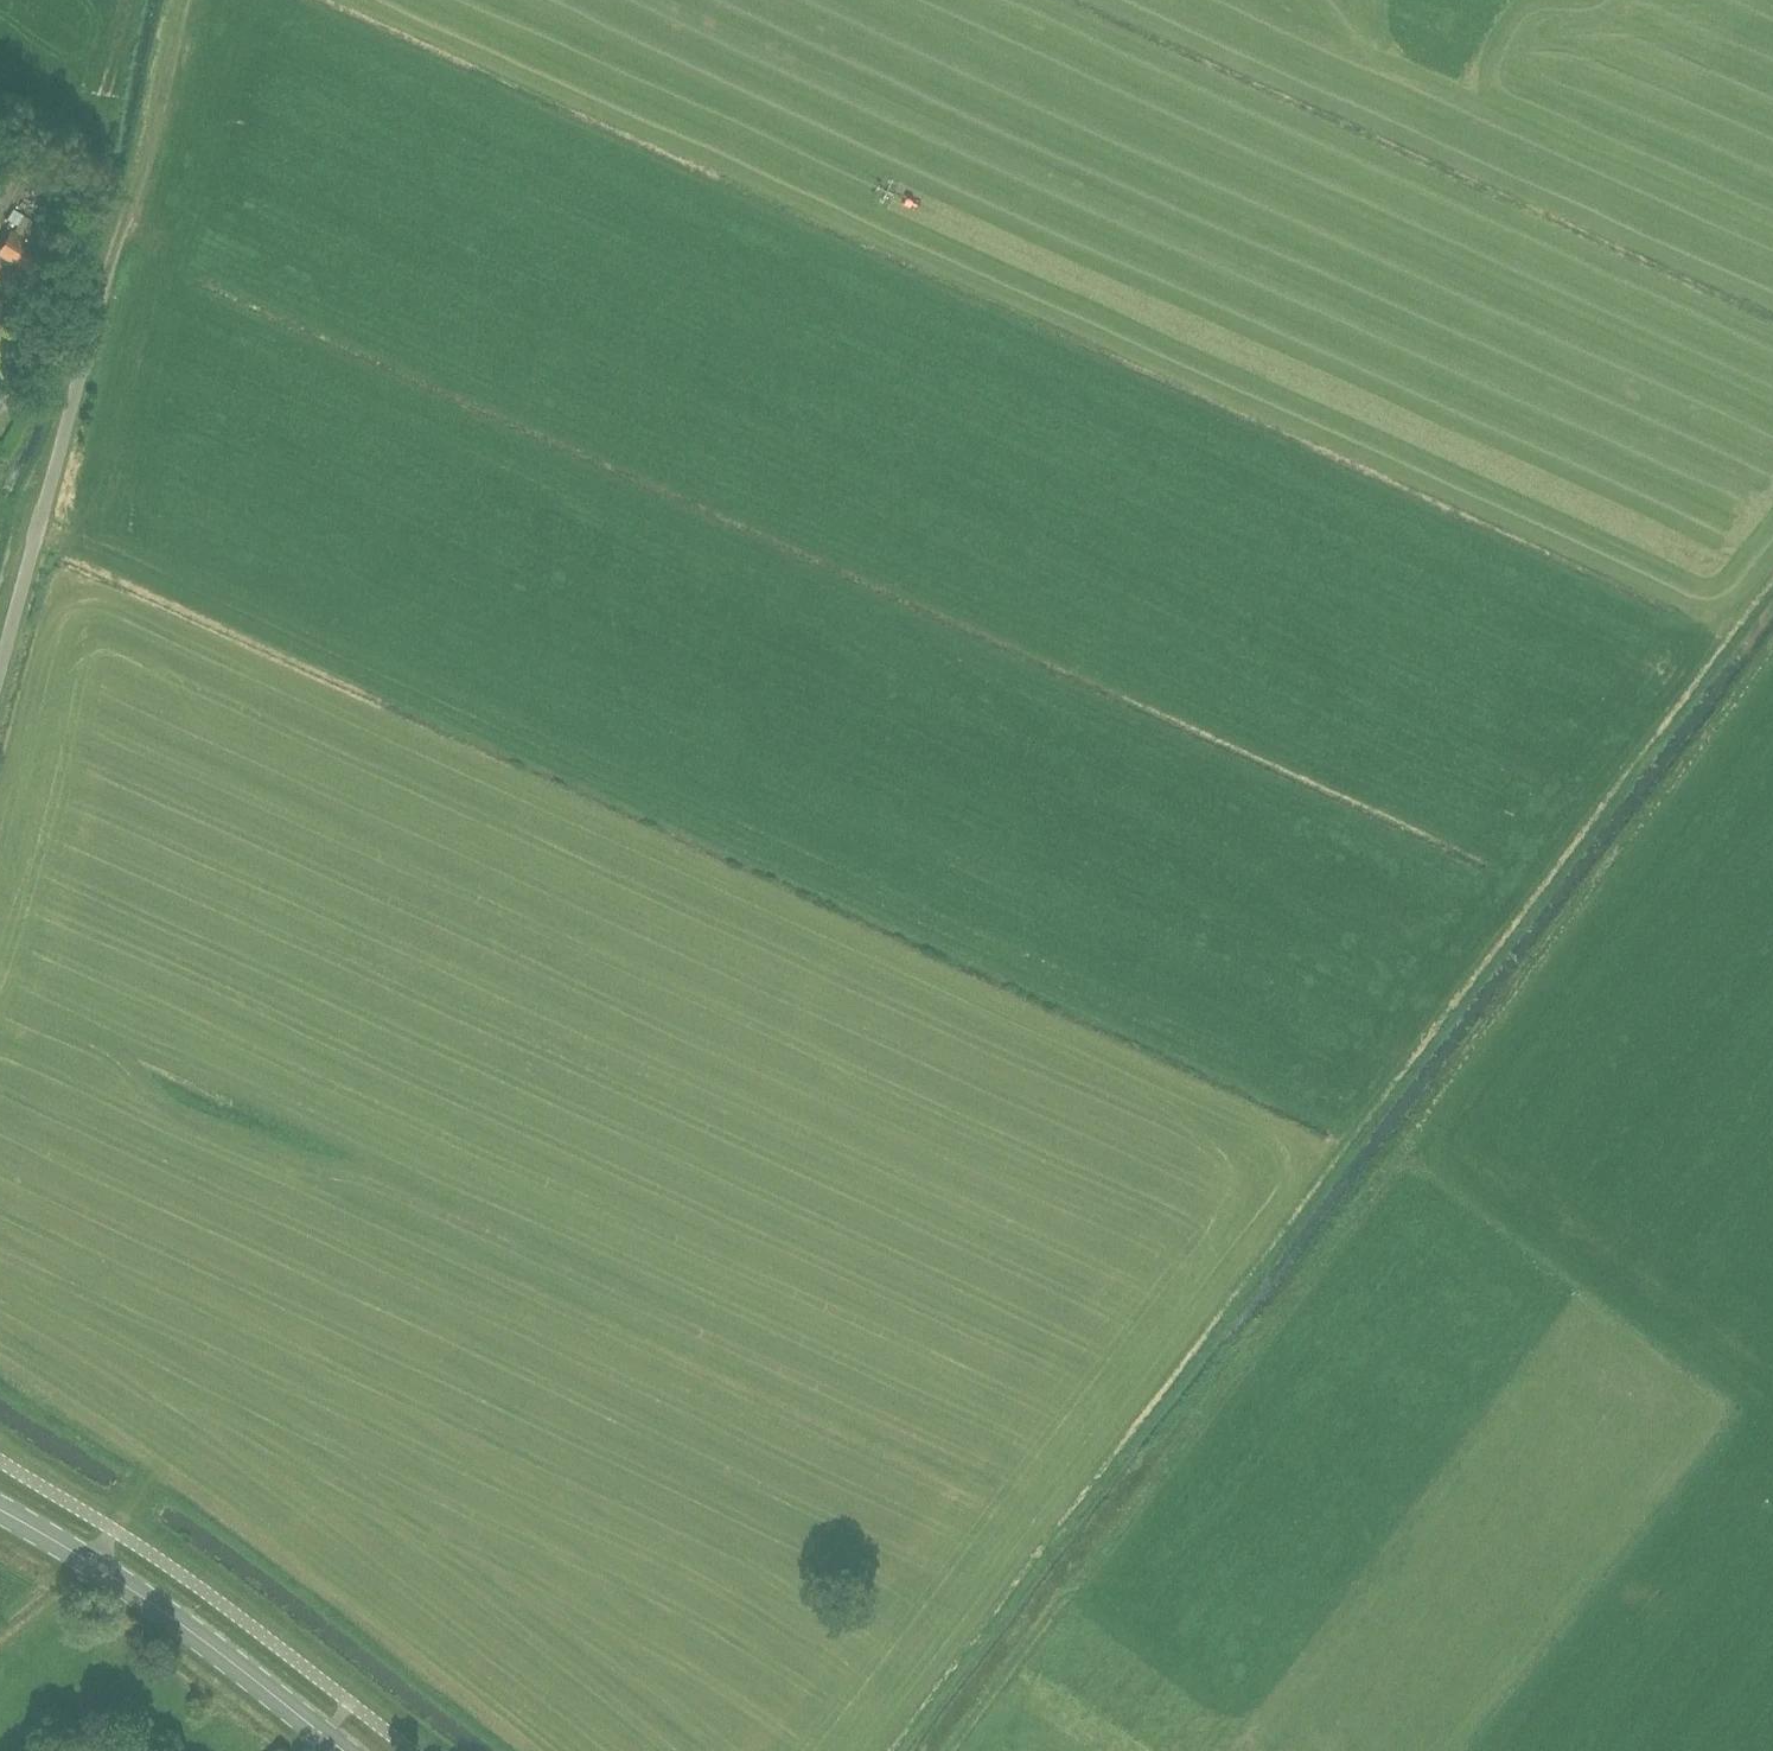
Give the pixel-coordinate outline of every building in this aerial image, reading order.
[(49,253),(12,230),(0,249),(0,250),(37,273),(49,253)]
